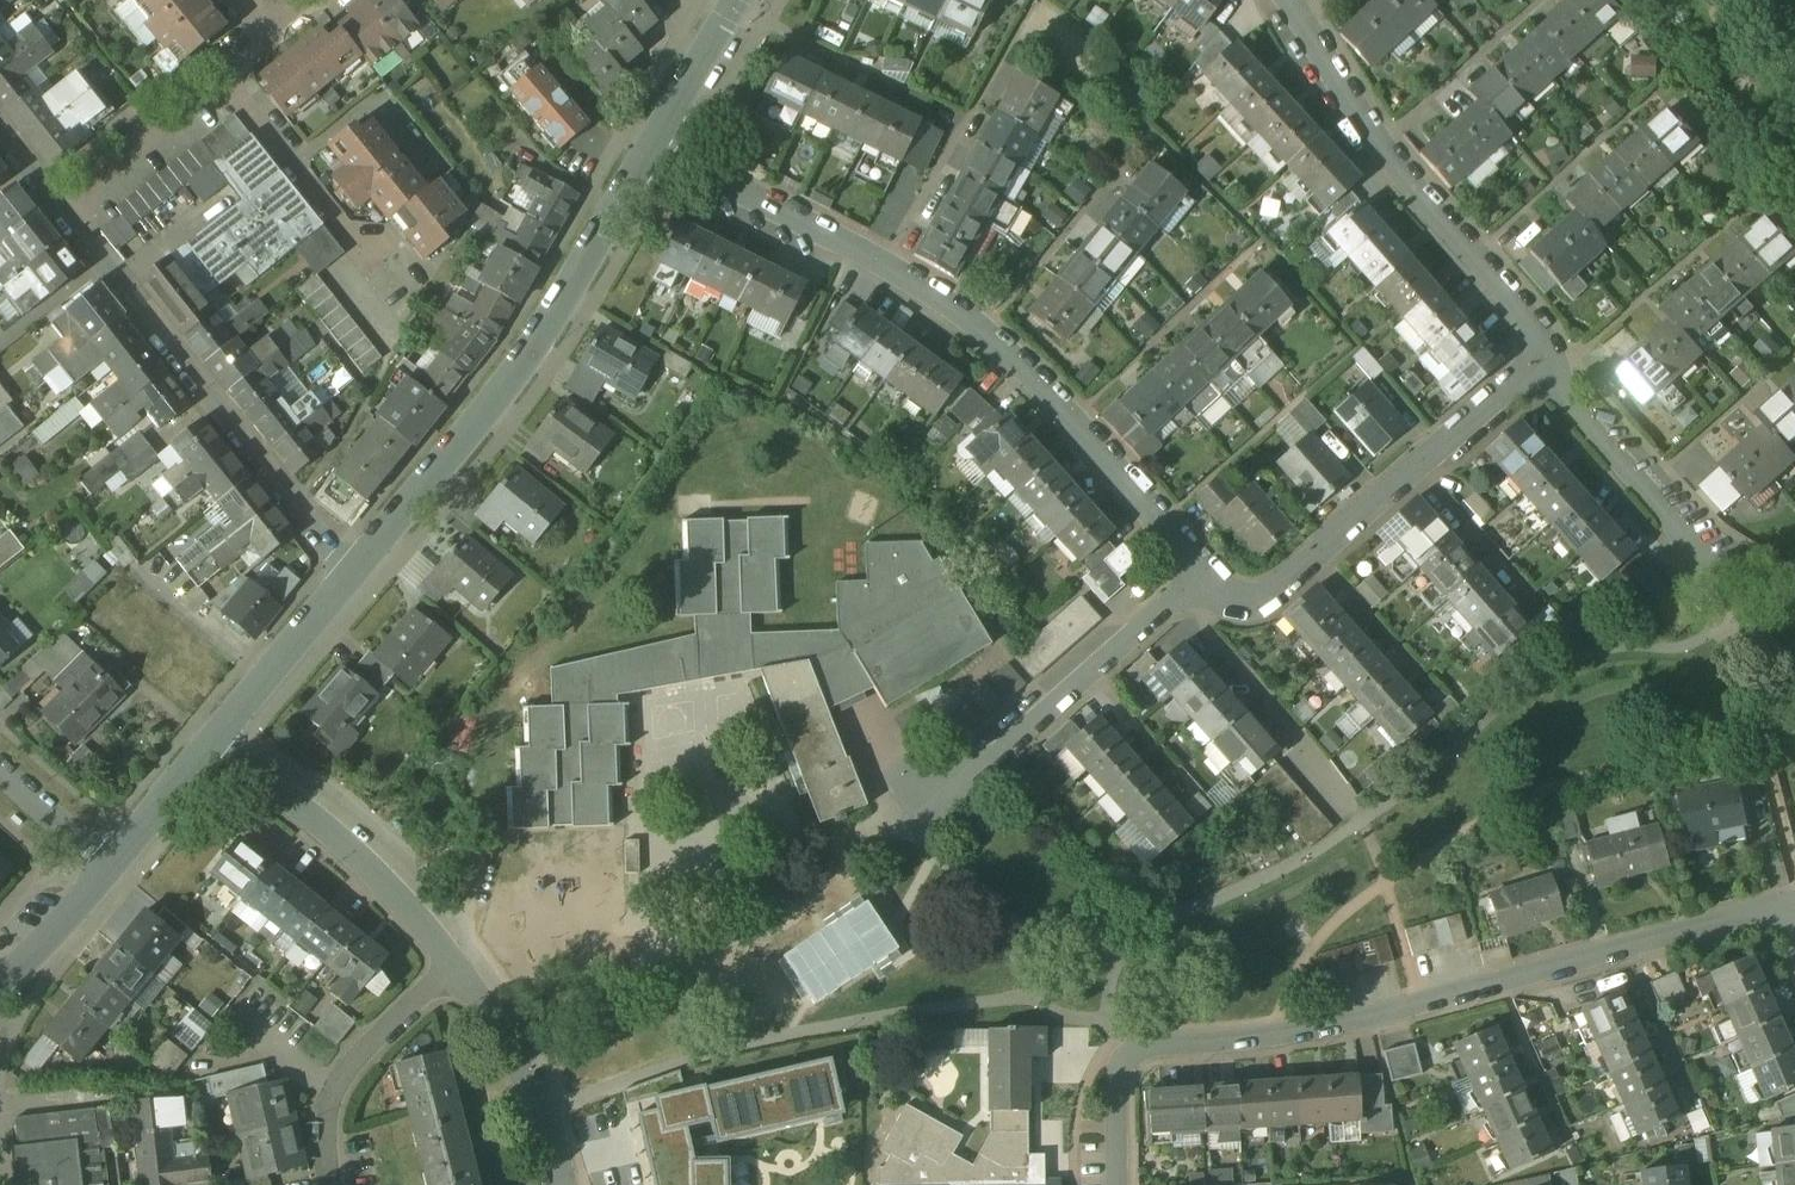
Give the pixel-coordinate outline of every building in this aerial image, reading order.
[(16,0),(0,0),(0,12),(16,0)] [(136,13),(152,0),(126,0),(136,13)] [(136,13),(158,40),(207,0),(152,0),(136,13)] [(158,40),(179,67),(180,67),(191,58),(226,30),(212,12),(224,3),(221,0),(207,0),(158,40)] [(347,11),(352,18),(339,29),(361,56),(370,67),(400,44),(365,0),(361,0),(347,11)] [(395,0),(365,0),(400,44),(418,30),(419,29),(403,9),(395,0)] [(441,33),(414,0),(403,9),(419,29),(418,30),(429,43),(441,33)] [(441,11),(455,0),(432,0),(441,11)] [(530,8),(540,0),(523,0),(530,8)] [(600,3),(641,50),(634,41),(656,21),(639,0),(603,0),(600,3)] [(905,3),(903,7),(918,14),(919,12),(935,19),(945,0),(906,0),(905,3)] [(934,22),(970,39),(989,0),(945,0),(935,19),(934,22)] [(1172,11),(1180,0),(1158,0),(1172,11)] [(1172,11),(1182,18),(1185,15),(1201,28),(1222,0),(1180,0),(1172,11)] [(1360,18),(1359,17),(1358,17),(1359,18),(1340,36),(1369,68),(1389,50),(1389,51),(1390,50),(1389,49),(1400,38),(1401,38),(1411,29),(1412,30),(1412,29),(1411,28),(1385,0),(1379,0),(1360,18)] [(1411,28),(1422,18),(1423,18),(1434,8),(1426,0),(1385,0),(1411,28)] [(1574,0),(1548,24),(1574,53),(1577,56),(1590,44),(1588,41),(1600,31),(1601,30),(1574,0)] [(1613,0),(1574,0),(1601,30),(1600,31),(1602,34),(1625,13),(1613,0)] [(641,50),(600,3),(599,3),(607,12),(585,31),(626,79),(627,78),(619,69),(641,50)] [(1625,13),(1602,34),(1618,51),(1641,32),(1625,13)] [(1574,53),(1548,24),(1522,47),(1548,76),(1551,79),(1564,67),(1562,64),(1574,53)] [(33,27),(9,45),(8,51),(16,62),(44,40),(33,27)] [(1222,30),(1208,48),(1220,61),(1236,45),(1222,30)] [(322,31),(262,81),(271,92),(267,95),(285,117),(361,56),(342,33),(331,42),(322,31)] [(626,79),(585,31),(584,32),(593,42),(570,62),(580,74),(600,96),(603,100),(626,79)] [(16,62),(13,64),(24,78),(54,54),(44,40),(16,62)] [(13,64),(16,62),(8,51),(0,42),(0,74),(13,64)] [(1220,61),(1203,76),(1231,106),(1264,76),(1236,45),(1220,61)] [(1548,76),(1522,47),(1496,70),(1523,100),(1525,102),(1538,91),(1536,88),(1548,76)] [(166,51),(154,61),(168,78),(169,77),(170,77),(180,68),(179,67),(166,51)] [(589,126),(526,54),(500,76),(513,91),(510,93),(560,151),(589,126)] [(821,74),(784,56),(766,95),(802,113),(821,74)] [(1635,75),(1659,76),(1659,57),(1635,57),(1635,75)] [(168,78),(147,95),(156,107),(201,70),(191,58),(180,67),(179,67),(180,68),(170,77),(169,77),(168,78)] [(908,59),(883,59),(883,72),(908,72),(908,59)] [(0,74),(0,105),(7,113),(34,92),(24,78),(13,64),(0,74)] [(1523,100),(1496,70),(1470,93),(1480,103),(1499,125),(1512,113),(1510,111),(1523,100)] [(852,89),(821,74),(802,113),(819,120),(820,117),(835,125),(852,89)] [(1019,75),(996,115),(1029,133),(1033,136),(1047,112),(1057,97),(1019,75)] [(1264,76),(1231,106),(1260,136),(1292,106),(1264,76)] [(79,80),(47,106),(35,91),(34,92),(57,119),(90,93),(79,80)] [(881,104),(852,89),(835,125),(833,128),(849,135),(851,132),(864,139),(881,104)] [(90,93),(57,119),(69,135),(107,105),(94,90),(90,93)] [(34,92),(7,113),(29,141),(57,119),(34,92)] [(802,113),(766,95),(756,115),(781,127),(793,132),(802,113)] [(1073,106),(1057,97),(1047,112),(1064,122),(1073,106)] [(1499,125),(1480,103),(1457,124),(1485,155),(1498,144),(1498,145),(1509,136),(1499,125)] [(919,122),(881,104),(864,139),(862,144),(881,153),(875,166),(894,176),(895,175),(907,149),(919,122)] [(1292,106),(1260,136),(1288,166),(1319,136),(1292,106)] [(1698,139),(1672,110),(1645,133),(1671,163),(1674,165),(1687,153),(1685,151),(1698,139)] [(1029,133),(996,115),(979,145),(1012,165),(1017,167),(1026,151),(1021,149),(1029,133)] [(235,116),(202,142),(219,163),(252,137),(235,116)] [(69,135),(57,119),(29,141),(51,169),(79,147),(69,135)] [(370,123),(357,133),(352,127),(330,145),(350,169),(333,182),(355,209),(371,196),(391,220),(426,192),(370,123)] [(1485,155),(1457,124),(1434,145),(1462,176),(1475,165),(1476,166),(1486,156),(1485,155)] [(793,133),(781,127),(769,153),(781,158),(793,133)] [(1671,163),(1645,133),(1619,156),(1646,186),(1648,189),(1661,177),(1659,174),(1671,163)] [(1319,136),(1288,166),(1314,195),(1316,197),(1349,168),(1319,136)] [(199,144),(116,209),(122,216),(132,229),(215,163),(199,144)] [(1012,165),(979,145),(962,175),(995,194),(1000,197),(1009,181),(1004,178),(1012,165)] [(1462,176),(1434,145),(1421,156),(1450,189),(1463,177),(1462,176)] [(922,157),(907,149),(895,175),(910,182),(922,157)] [(265,153),(244,169),(260,189),(281,173),(265,153)] [(1197,167),(1211,181),(1224,169),(1210,154),(1197,167)] [(1619,156),(1594,179),(1620,209),(1622,211),(1635,200),(1633,197),(1646,186),(1619,156)] [(1184,193),(1151,165),(1122,200),(1153,225),(1156,228),(1184,193)] [(10,178),(0,166),(0,186),(10,178)] [(1349,168),(1316,197),(1314,195),(1306,203),(1320,219),(1361,181),(1349,168)] [(550,180),(534,171),(523,190),(539,199),(550,180)] [(995,194),(962,175),(946,204),(984,226),(993,209),(988,207),(995,194)] [(1620,209),(1594,179),(1568,202),(1577,213),(1596,235),(1609,223),(1607,220),(1620,209)] [(579,196),(550,180),(539,199),(529,216),(558,233),(579,196)] [(426,192),(391,220),(392,221),(395,218),(428,259),(449,242),(442,234),(456,223),(454,221),(461,215),(436,184),(426,192)] [(0,198),(0,229),(9,240),(12,238),(40,217),(15,186),(0,198)] [(1000,197),(995,194),(988,207),(993,209),(984,226),(1003,238),(1020,209),(1011,203),(1000,197)] [(1153,225),(1122,200),(1101,227),(1132,252),(1135,254),(1146,240),(1143,237),(1153,225)] [(303,201),(271,227),(292,252),(324,227),(303,201)] [(984,226),(946,204),(925,241),(963,263),(984,226)] [(1362,207),(1325,239),(1338,253),(1342,249),(1350,258),(1382,229),(1362,207)] [(232,210),(169,259),(169,260),(191,286),(202,301),(248,265),(259,278),(276,265),(256,239),(232,210)] [(1577,213),(1555,233),(1582,265),(1594,254),(1595,255),(1606,245),(1596,235),(1577,213)] [(122,216),(102,233),(117,252),(138,236),(132,229),(122,216)] [(516,239),(508,252),(537,269),(558,233),(529,216),(516,239)] [(40,217),(12,238),(32,264),(60,242),(40,217)] [(1769,219),(1743,243),(1769,273),(1771,275),(1785,264),(1782,261),(1794,250),(1794,248),(1769,219)] [(501,224),(491,242),(502,248),(508,252),(516,239),(505,232),(507,228),(501,224)] [(711,241),(680,225),(651,282),(670,292),(680,273),(692,279),(693,277),(711,241)] [(292,252),(271,227),(256,239),(276,265),(292,252)] [(1132,252),(1101,227),(1079,253),(1110,278),(1113,280),(1125,266),(1122,263),(1132,252)] [(3,245),(9,240),(0,229),(0,247),(3,245)] [(1410,261),(1382,229),(1350,258),(1377,289),(1410,261)] [(1582,265),(1555,233),(1531,254),(1558,284),(1559,285),(1571,274),(1572,275),(1583,266),(1582,265)] [(0,268),(0,289),(32,264),(12,238),(9,240),(3,245),(13,256),(0,268)] [(742,257),(711,241),(693,277),(707,285),(706,287),(722,296),(724,293),(742,257)] [(925,241),(924,241),(913,256),(954,279),(964,263),(925,241)] [(60,242),(32,264),(33,265),(49,287),(51,289),(67,276),(79,266),(60,242)] [(1743,243),(1717,266),(1743,296),(1746,299),(1759,287),(1756,284),(1769,273),(1743,243)] [(508,252),(502,248),(481,284),(483,285),(487,288),(516,305),(537,269),(508,252)] [(1110,278),(1079,253),(1058,279),(1092,307),(1103,292),(1100,290),(1110,278)] [(1558,284),(1531,254),(1519,265),(1546,295),(1558,284)] [(773,272),(742,257),(724,293),(738,300),(737,303),(754,311),(755,309),(773,272)] [(162,309),(191,286),(169,260),(141,282),(162,309)] [(1410,261),(1377,289),(1403,320),(1436,291),(1410,261)] [(33,265),(4,288),(22,310),(41,294),(49,287),(33,265)] [(1717,266),(1691,289),(1717,318),(1719,321),(1733,309),(1730,307),(1743,296),(1717,266)] [(804,288),(773,272),(755,309),(770,317),(769,319),(785,327),(789,318),(804,288)] [(1290,306),(1260,274),(1227,305),(1254,334),(1257,337),(1290,306)] [(49,287),(41,294),(46,301),(71,281),(67,276),(51,289),(49,287)] [(383,359),(317,276),(298,291),(363,374),(383,359)] [(481,284),(468,276),(460,289),(475,297),(483,285),(481,284)] [(1092,307),(1058,279),(1030,314),(1063,342),(1092,307)] [(202,301),(191,286),(162,309),(185,337),(213,315),(202,301)] [(121,318),(97,288),(67,313),(69,315),(80,329),(91,342),(121,318)] [(516,305),(487,288),(475,309),(466,324),(496,341),(516,305)] [(804,288),(789,318),(804,325),(818,294),(804,288)] [(1717,318),(1691,289),(1665,312),(1675,323),(1694,344),(1707,332),(1704,330),(1717,318)] [(1436,291),(1403,320),(1431,350),(1433,348),(1463,322),(1436,291)] [(466,302),(455,296),(446,312),(466,324),(475,309),(465,303),(466,302)] [(21,324),(0,298),(0,340),(21,324)] [(258,302),(224,328),(234,342),(268,315),(258,302)] [(858,315),(844,305),(827,328),(841,338),(858,315)] [(1254,334),(1227,305),(1203,328),(1229,357),(1232,360),(1246,347),(1243,344),(1254,334)] [(446,312),(442,310),(430,326),(451,343),(466,324),(446,312)] [(841,338),(827,356),(843,368),(852,356),(860,362),(862,359),(885,328),(861,311),(858,315),(841,338)] [(69,315),(54,327),(65,341),(80,329),(69,315)] [(213,315),(185,337),(206,364),(234,342),(224,328),(213,315)] [(121,318),(91,342),(101,354),(115,371),(144,347),(121,318)] [(290,322),(246,357),(256,370),(300,335),(290,322)] [(1463,322),(1433,348),(1444,361),(1442,363),(1452,374),(1484,345),(1463,322)] [(1694,344),(1675,323),(1652,343),(1680,374),(1692,363),(1692,364),(1703,355),(1694,344)] [(496,341),(466,324),(451,343),(442,355),(468,375),(496,341)] [(885,328),(862,359),(876,368),(874,372),(886,380),(888,377),(910,346),(885,328)] [(1229,357),(1203,328),(1178,351),(1207,383),(1221,370),(1218,367),(1229,357)] [(65,341),(48,354),(59,368),(91,342),(80,329),(65,341)] [(655,360),(603,330),(595,344),(594,343),(581,366),(605,380),(619,388),(628,373),(643,381),(655,360)] [(300,335),(256,370),(267,384),(314,347),(305,331),(300,335)] [(1257,337),(1254,334),(1243,344),(1246,347),(1232,360),(1233,361),(1248,377),(1273,354),(1257,337)] [(91,342),(59,368),(69,380),(101,354),(91,342)] [(234,342),(206,364),(229,392),(256,370),(246,357),(234,342)] [(1680,374),(1652,343),(1628,363),(1628,364),(1645,382),(1656,395),(1669,384),(1670,384),(1671,384),(1680,375),(1680,374)] [(1484,345),(1452,374),(1468,393),(1501,364),(1484,345)] [(935,363),(910,346),(888,377),(900,386),(898,389),(910,398),(912,395),(935,363)] [(144,347),(115,371),(126,385),(135,397),(165,373),(144,347)] [(1384,373),(1363,349),(1353,358),(1374,382),(1384,373)] [(1207,383),(1178,351),(1153,374),(1182,406),(1195,420),(1220,397),(1207,383)] [(468,375),(442,355),(424,377),(417,386),(443,407),(468,375)] [(1248,377),(1233,361),(1232,360),(1229,357),(1218,367),(1221,370),(1207,383),(1220,397),(1232,409),(1232,408),(1255,386),(1258,390),(1259,389),(1248,377)] [(935,363),(912,395),(926,405),(923,408),(935,416),(960,381),(935,363)] [(1645,382),(1628,364),(1628,363),(1617,374),(1633,392),(1645,382)] [(424,377),(409,365),(402,375),(417,386),(424,377)] [(605,380),(581,366),(568,389),(593,403),(605,380)] [(256,370),(229,392),(251,420),(278,398),(267,384),(256,370)] [(402,375),(397,371),(391,383),(408,397),(417,386),(402,375)] [(165,373),(135,397),(145,409),(144,409),(160,429),(191,406),(165,373)] [(1153,374),(1121,404),(1120,403),(1119,404),(1149,437),(1151,435),(1182,406),(1153,374)] [(328,382),(290,412),(300,426),(338,395),(328,382)] [(1645,382),(1633,392),(1645,406),(1657,396),(1656,395),(1645,382)] [(1687,402),(1671,384),(1670,384),(1669,384),(1656,395),(1657,396),(1657,397),(1673,415),(1687,402)] [(126,385),(95,410),(104,422),(135,397),(126,385)] [(1405,429),(1367,385),(1337,412),(1375,455),(1405,429)] [(1785,395),(1794,406),(1794,385),(1785,395)] [(408,397),(390,420),(417,440),(443,407),(417,386),(408,397)] [(0,392),(0,413),(8,407),(13,403),(3,390),(0,392)] [(970,391),(951,413),(962,423),(981,402),(970,391)] [(338,395),(300,426),(311,439),(332,423),(334,427),(345,418),(340,413),(348,407),(338,395)] [(1785,395),(1759,417),(1768,428),(1787,450),(1794,443),(1794,406),(1785,395)] [(135,397),(104,422),(114,433),(144,409),(145,409),(135,397)] [(278,398),(251,420),(273,447),(300,426),(290,412),(278,398)] [(1326,424),(1305,400),(1295,410),(1315,433),(1326,424)] [(77,401),(61,414),(69,424),(85,412),(77,401)] [(611,436),(563,402),(553,415),(551,414),(537,435),(555,448),(572,460),(583,445),(598,455),(611,436)] [(981,402),(962,423),(974,434),(994,413),(981,402)] [(1149,437),(1119,404),(1103,418),(1117,433),(1116,434),(1129,447),(1143,462),(1160,445),(1151,435),(1149,437)] [(24,428),(8,407),(0,413),(0,447),(24,428)] [(945,413),(934,428),(952,440),(962,425),(945,413)] [(61,414),(33,437),(42,448),(64,431),(63,430),(69,424),(61,414)] [(1008,418),(980,444),(972,436),(957,448),(957,455),(963,461),(969,462),(972,459),(988,476),(999,466),(1029,440),(1008,418)] [(201,420),(171,444),(185,461),(177,467),(177,466),(163,477),(175,492),(186,483),(196,476),(227,451),(201,420)] [(412,446),(379,420),(371,431),(403,458),(412,446)] [(1520,422),(1486,452),(1499,467),(1532,438),(1520,424),(1521,423),(1520,422)] [(300,426),(273,447),(295,476),(322,454),(311,439),(300,426)] [(1768,428),(1745,448),(1773,479),(1786,468),(1786,470),(1794,462),(1794,458),(1787,450),(1768,428)] [(371,431),(333,476),(315,497),(324,505),(323,506),(345,524),(364,501),(366,503),(403,458),(371,431)] [(138,434),(109,457),(121,472),(150,450),(138,434)] [(555,448),(537,435),(528,446),(547,460),(555,448)] [(1349,480),(1310,436),(1279,463),(1302,489),(1318,507),(1349,480)] [(1499,467),(1499,468),(1500,469),(1500,468),(1509,478),(1512,476),(1525,491),(1522,493),(1522,494),(1523,493),(1557,464),(1556,463),(1555,464),(1533,439),(1534,438),(1533,437),(1499,467)] [(1029,440),(999,466),(1010,478),(1007,481),(1016,491),(1019,488),(1048,463),(1029,440)] [(1773,479),(1745,448),(1722,469),(1746,496),(1750,500),(1763,489),(1764,490),(1774,480),(1773,479)] [(121,472),(120,474),(129,485),(159,461),(150,450),(121,472)] [(227,451),(196,476),(205,487),(218,503),(248,479),(227,451)] [(1486,452),(1471,465),(1472,466),(1473,465),(1486,480),(1499,468),(1499,467),(1486,452)] [(28,456),(13,464),(24,484),(39,476),(28,456)] [(109,457),(79,482),(91,497),(120,474),(121,472),(109,457)] [(1048,463),(1019,488),(1030,500),(1027,503),(1036,514),(1040,511),(1069,486),(1048,463)] [(1557,464),(1523,493),(1551,524),(1584,494),(1557,464)] [(1746,496),(1722,469),(1701,488),(1725,515),(1746,496)] [(562,510),(516,472),(505,484),(503,483),(486,503),(504,518),(521,532),(533,518),(546,529),(562,510)] [(205,487),(196,476),(186,483),(195,495),(205,487)] [(175,492),(163,477),(151,486),(163,501),(175,492)] [(248,479),(218,503),(233,522),(241,531),(271,507),(248,479)] [(1238,501),(1218,480),(1198,498),(1227,532),(1233,527),(1231,525),(1245,513),(1236,503),(1238,501)] [(195,495),(186,483),(175,492),(184,504),(185,506),(197,497),(195,495)] [(1069,486),(1040,511),(1050,522),(1047,525),(1056,537),(1060,533),(1088,508),(1069,486)] [(1291,530),(1253,488),(1238,501),(1236,503),(1245,513),(1231,525),(1233,527),(1261,558),(1291,530)] [(1318,507),(1302,489),(1291,498),(1307,516),(1318,507)] [(163,501),(153,510),(162,521),(184,504),(175,492),(163,501)] [(1496,515),(1475,492),(1464,502),(1484,525),(1496,515)] [(1584,494),(1551,524),(1578,554),(1611,525),(1584,494)] [(1417,498),(1377,533),(1390,548),(1396,543),(1430,513),(1417,498)] [(504,518),(486,503),(476,514),(495,529),(504,518)] [(271,507),(241,531),(247,539),(263,560),(293,535),(271,507)] [(1088,508),(1060,533),(1071,546),(1067,549),(1079,563),(1107,538),(1111,534),(1088,508)] [(1430,513),(1396,543),(1396,544),(1397,543),(1405,552),(1406,553),(1408,551),(1422,566),(1453,539),(1453,538),(1452,539),(1430,514),(1431,514),(1430,513)] [(747,519),(747,521),(723,522),(723,520),(684,521),(685,562),(675,562),(677,618),(751,615),(782,613),(780,560),(789,560),(788,519),(747,519)] [(222,523),(197,543),(208,557),(241,531),(233,522),(226,528),(222,523)] [(1611,525),(1578,554),(1588,565),(1590,563),(1603,578),(1634,551),(1611,525)] [(241,531),(208,557),(220,571),(244,552),(239,545),(247,539),(241,531)] [(0,540),(0,569),(24,551),(10,532),(0,540)] [(136,560),(119,538),(108,547),(125,569),(136,560)] [(1107,538),(1079,563),(1089,574),(1103,562),(1117,550),(1107,538)] [(1422,566),(1420,568),(1432,583),(1447,599),(1481,570),(1480,569),(1479,570),(1453,540),(1454,539),(1453,539),(1422,566)] [(509,578),(465,540),(454,552),(453,551),(436,570),(454,586),(471,599),(482,586),(494,596),(509,578)] [(197,543),(185,552),(196,566),(208,557),(197,543)] [(868,544),(868,582),(838,583),(838,628),(840,630),(948,574),(950,574),(949,571),(940,576),(934,565),(942,561),(941,558),(934,562),(923,543),(868,544)] [(1117,550),(1103,562),(1119,580),(1138,564),(1122,545),(1117,550)] [(1405,552),(1392,563),(1391,572),(1402,584),(1420,568),(1422,566),(1408,551),(1406,553),(1405,552)] [(1640,554),(1618,574),(1628,585),(1650,566),(1640,554)] [(208,557),(196,566),(208,581),(220,571),(208,557)] [(96,562),(64,593),(76,605),(108,574),(96,562)] [(1650,566),(1628,585),(1637,595),(1659,577),(1650,566)] [(454,586),(436,570),(427,581),(445,596),(454,586)] [(1447,599),(1433,612),(1447,600),(1459,613),(1474,630),(1508,601),(1507,600),(1506,601),(1480,571),(1481,570),(1447,599)] [(1358,586),(1375,606),(1391,593),(1374,573),(1358,586)] [(948,574),(840,630),(874,687),(886,706),(991,643),(959,590),(958,591),(948,574)] [(1659,577),(1637,595),(1647,606),(1668,587),(1659,577)] [(280,607),(249,583),(240,595),(223,615),(231,622),(227,628),(240,639),(244,633),(253,640),(280,607)] [(1432,583),(1418,595),(1433,612),(1447,599),(1432,583)] [(231,587),(209,604),(223,615),(240,595),(231,587)] [(1317,587),(1284,616),(1297,631),(1330,602),(1317,587)] [(1082,599),(1015,658),(1034,679),(1101,620),(1082,599)] [(1508,601),(1474,630),(1484,641),(1486,639),(1499,654),(1496,656),(1497,657),(1531,627),(1530,626),(1529,627),(1507,602),(1508,601)] [(1330,602),(1297,631),(1307,641),(1310,639),(1323,654),(1352,628),(1330,602)] [(426,623),(415,613),(377,657),(376,658),(395,673),(406,660),(420,671),(448,638),(427,621),(426,623)] [(1459,613),(1445,626),(1460,643),(1474,630),(1459,613)] [(696,636),(551,669),(553,708),(619,705),(618,695),(715,679),(761,671),(809,661),(828,710),(838,704),(837,702),(862,690),(864,693),(874,687),(840,630),(752,635),(751,615),(695,617),(696,636)] [(20,650),(4,631),(8,628),(0,619),(0,668),(20,650)] [(1323,654),(1320,657),(1348,687),(1379,659),(1352,628),(1323,654)] [(1474,630),(1460,643),(1470,654),(1486,639),(1484,641),(1474,630)] [(1164,663),(1153,673),(1154,673),(1173,695),(1202,669),(1182,647),(1164,663)] [(395,673),(376,658),(377,657),(369,651),(358,663),(385,685),(395,673)] [(116,683),(84,652),(66,668),(79,681),(77,683),(106,711),(124,692),(116,683)] [(1153,652),(1133,670),(1144,682),(1154,673),(1153,673),(1164,663),(1153,652)] [(1379,659),(1348,687),(1361,702),(1347,715),(1361,730),(1375,718),(1407,690),(1379,659)] [(828,710),(809,661),(761,671),(821,825),(836,819),(838,823),(847,820),(845,816),(867,807),(848,757),(846,757),(828,710)] [(1009,662),(993,676),(1012,697),(1028,683),(1009,662)] [(385,685),(358,663),(348,675),(353,680),(355,677),(376,695),(385,685)] [(79,681),(66,668),(53,680),(66,693),(44,714),(73,743),(106,711),(77,683),(79,681)] [(1202,669),(1173,695),(1193,717),(1222,691),(1202,669)] [(348,675),(342,670),(303,716),(319,730),(320,731),(331,718),(346,730),(348,727),(376,695),(355,677),(353,680),(348,675)] [(23,671),(2,689),(12,699),(32,681),(23,671)] [(132,684),(123,676),(116,683),(124,692),(132,684)] [(998,680),(976,690),(986,713),(1008,704),(998,680)] [(1407,690),(1375,718),(1384,729),(1386,727),(1399,742),(1396,745),(1397,746),(1413,732),(1422,742),(1440,727),(1430,716),(1431,716),(1430,715),(1429,715),(1407,690)] [(1222,691),(1193,717),(1214,740),(1243,714),(1222,691)] [(1450,697),(1430,715),(1431,716),(1430,716),(1440,727),(1461,708),(1450,697)] [(553,708),(525,709),(526,748),(516,749),(517,788),(507,788),(509,830),(547,829),(547,826),(573,826),(573,828),(612,826),(611,787),(620,787),(620,747),(628,747),(627,705),(619,705),(553,708)] [(1243,714),(1214,740),(1235,763),(1235,762),(1264,737),(1243,714)] [(346,730),(331,718),(320,731),(319,730),(314,738),(338,757),(357,735),(348,727),(346,730)] [(1083,735),(1069,747),(1070,747),(1089,769),(1118,743),(1099,721),(1083,735)] [(1072,722),(1044,748),(1055,760),(1070,747),(1069,747),(1083,735),(1072,722)] [(1413,732),(1397,746),(1396,745),(1388,752),(1398,764),(1422,742),(1413,732)] [(1235,762),(1235,763),(1224,773),(1237,787),(1277,750),(1264,737),(1235,762)] [(1118,743),(1089,769),(1109,792),(1139,766),(1118,743)] [(1277,764),(1254,784),(1264,795),(1287,775),(1277,764)] [(1139,766),(1109,792),(1129,815),(1159,789),(1139,766)] [(1287,775),(1264,795),(1273,806),(1296,785),(1287,775)] [(1735,785),(1682,795),(1690,839),(1718,834),(1720,845),(1748,840),(1745,825),(1747,825),(1742,802),(1741,802),(1737,784),(1735,784),(1735,785)] [(1296,785),(1273,806),(1282,816),(1305,796),(1296,785)] [(1159,789),(1129,815),(1150,838),(1180,813),(1159,789)] [(1305,796),(1282,816),(1292,827),(1315,807),(1305,796)] [(1573,804),(1555,810),(1564,841),(1583,836),(1573,804)] [(1315,807),(1292,827),(1301,837),(1324,817),(1315,807)] [(1150,838),(1147,842),(1160,855),(1192,826),(1180,813),(1150,838)] [(1324,817),(1301,837),(1310,848),(1334,828),(1324,817)] [(1640,832),(1581,848),(1586,867),(1593,865),(1599,887),(1624,880),(1624,876),(1652,868),(1652,870),(1668,865),(1657,827),(1639,831),(1640,832)] [(271,864),(239,840),(213,873),(244,898),(247,895),(271,864)] [(298,885),(271,864),(247,895),(260,905),(258,908),(271,919),(274,915),(298,885)] [(1552,878),(1491,896),(1503,936),(1526,929),(1525,924),(1562,914),(1552,878)] [(298,885),(274,915),(288,927),(286,930),(299,940),(301,937),(325,906),(298,885)] [(870,901),(783,953),(813,1004),(900,953),(870,901)] [(352,927),(325,906),(301,937),(315,948),(313,951),(326,961),(352,927)] [(177,941),(144,914),(117,948),(150,974),(177,941)] [(1460,915),(1446,919),(1454,945),(1468,941),(1460,915)] [(1446,919),(1433,923),(1440,949),(1454,945),(1446,919)] [(1433,923),(1419,927),(1427,953),(1440,949),(1433,923)] [(389,955),(352,927),(326,961),(361,989),(389,955)] [(1419,927),(1406,931),(1413,957),(1427,953),(1419,927)] [(1387,936),(1373,940),(1381,966),(1394,962),(1387,936)] [(1373,940),(1360,944),(1367,970),(1381,966),(1373,940)] [(1360,944),(1346,948),(1354,974),(1367,970),(1360,944)] [(150,974),(117,948),(95,974),(125,998),(135,986),(139,988),(150,974)] [(1346,948),(1332,952),(1340,978),(1354,974),(1346,948)] [(1332,952),(1319,956),(1327,982),(1340,978),(1332,952)] [(1753,959),(1697,983),(1704,999),(1724,990),(1730,1005),(1766,990),(1753,959)] [(1677,972),(1651,983),(1661,1007),(1687,996),(1677,972)] [(125,998),(95,974),(73,1001),(106,1028),(128,1001),(125,998)] [(1730,1005),(1727,1007),(1733,1020),(1712,1029),(1720,1046),(1740,1038),(1779,1021),(1766,990),(1730,1005)] [(219,1013),(226,1001),(210,992),(203,1005),(219,1013)] [(1621,993),(1582,1011),(1589,1026),(1592,1024),(1600,1041),(1636,1025),(1621,993)] [(73,1001),(45,1036),(78,1063),(106,1028),(73,1001)] [(334,1003),(316,1026),(340,1045),(358,1021),(334,1003)] [(1551,1005),(1523,1017),(1534,1042),(1562,1030),(1551,1005)] [(1779,1021),(1740,1038),(1746,1051),(1733,1057),(1741,1074),(1754,1069),(1792,1052),(1779,1021)] [(201,1041),(180,1023),(171,1034),(192,1052),(201,1041)] [(1600,1041),(1597,1043),(1604,1057),(1607,1056),(1614,1072),(1650,1056),(1636,1025),(1600,1041)] [(881,1151),(890,1156),(884,1168),(878,1168),(879,1184),(1060,1184),(1060,1181),(1046,1181),(1045,1155),(1029,1155),(1028,1113),(1030,1113),(1029,1058),(1047,1058),(1046,1029),(1007,1029),(1007,1031),(991,1030),(991,1108),(991,1112),(991,1134),(974,1166),(954,1155),(964,1137),(907,1105),(881,1151)] [(1496,1029),(1457,1047),(1463,1062),(1466,1060),(1473,1076),(1510,1060),(1496,1029)] [(167,1040),(149,1062),(170,1079),(188,1057),(167,1040)] [(1415,1044),(1384,1052),(1392,1083),(1423,1075),(1415,1044)] [(1754,1069),(1760,1084),(1763,1082),(1770,1098),(1794,1087),(1794,1058),(1792,1052),(1754,1069)] [(446,1054),(398,1066),(399,1066),(411,1113),(457,1102),(445,1055),(446,1054)] [(1614,1072),(1612,1073),(1618,1087),(1621,1085),(1629,1102),(1664,1086),(1650,1056),(1614,1072)] [(654,1098),(657,1110),(638,1115),(655,1184),(726,1184),(725,1164),(696,1165),(688,1129),(711,1123),(714,1134),(822,1108),(820,1102),(841,1097),(832,1059),(706,1088),(706,1086),(654,1098)] [(1473,1076),(1470,1077),(1477,1092),(1481,1091),(1488,1107),(1524,1090),(1510,1060),(1473,1076)] [(264,1066),(209,1078),(214,1099),(236,1094),(246,1134),(293,1123),(283,1081),(268,1084),(264,1066)] [(1381,1074),(1357,1076),(1361,1120),(1359,1120),(1360,1134),(1393,1132),(1391,1106),(1383,1106),(1381,1074)] [(1357,1076),(1326,1079),(1329,1117),(1340,1116),(1341,1122),(1359,1120),(1361,1120),(1357,1076)] [(1326,1079),(1296,1081),(1298,1119),(1311,1118),(1311,1124),(1329,1122),(1329,1117),(1326,1079)] [(1296,1081),(1266,1083),(1269,1122),(1280,1121),(1281,1125),(1283,1125),(1299,1124),(1298,1119),(1296,1081)] [(1266,1083),(1235,1085),(1238,1124),(1251,1123),(1251,1127),(1269,1126),(1269,1122),(1266,1083)] [(1235,1085),(1206,1087),(1208,1126),(1222,1125),(1223,1146),(1240,1145),(1238,1124),(1235,1085)] [(1629,1102),(1626,1103),(1633,1118),(1636,1116),(1644,1133),(1679,1117),(1664,1086),(1629,1102)] [(1206,1087),(1168,1090),(1171,1134),(1172,1134),(1209,1131),(1208,1126),(1206,1087)] [(1168,1090),(1144,1093),(1148,1147),(1173,1143),(1172,1134),(1171,1134),(1168,1090)] [(1488,1107),(1485,1108),(1492,1123),(1494,1122),(1501,1138),(1538,1121),(1524,1090),(1488,1107)] [(1777,1103),(1783,1117),(1794,1114),(1794,1095),(1777,1103)] [(168,1100),(132,1103),(137,1147),(173,1143),(171,1125),(180,1124),(177,1100),(169,1101),(168,1100)] [(411,1113),(429,1184),(478,1184),(457,1102),(411,1113)] [(117,1148),(108,1108),(94,1109),(97,1141),(102,1141),(104,1150),(117,1148)] [(94,1109),(15,1119),(18,1146),(78,1140),(79,1143),(97,1141),(94,1109)] [(1783,1117),(1785,1131),(1794,1130),(1794,1114),(1783,1117)] [(1280,1121),(1269,1122),(1269,1126),(1270,1144),(1284,1142),(1283,1125),(1281,1125),(1280,1121)] [(1501,1138),(1498,1139),(1506,1155),(1508,1153),(1516,1170),(1553,1153),(1538,1121),(1501,1138)] [(246,1134),(241,1135),(251,1177),(302,1165),(293,1123),(246,1134)] [(1774,1132),(1776,1150),(1780,1149),(1782,1165),(1794,1164),(1794,1130),(1785,1131),(1774,1132)] [(11,1147),(16,1184),(83,1184),(79,1143),(78,1140),(18,1146),(11,1147)] [(102,1141),(97,1141),(79,1143),(83,1184),(108,1184),(104,1150),(102,1141)] [(137,1147),(141,1184),(178,1184),(175,1162),(173,1143),(137,1147)] [(175,1162),(178,1184),(187,1184),(199,1184),(196,1159),(175,1162)] [(1777,1166),(1779,1182),(1784,1182),(1784,1184),(1794,1184),(1794,1164),(1782,1165),(1777,1166)] [(1561,1172),(1562,1184),(1579,1184),(1576,1168),(1561,1172)] [(1643,1174),(1644,1184),(1688,1184),(1686,1169),(1643,1174)]
